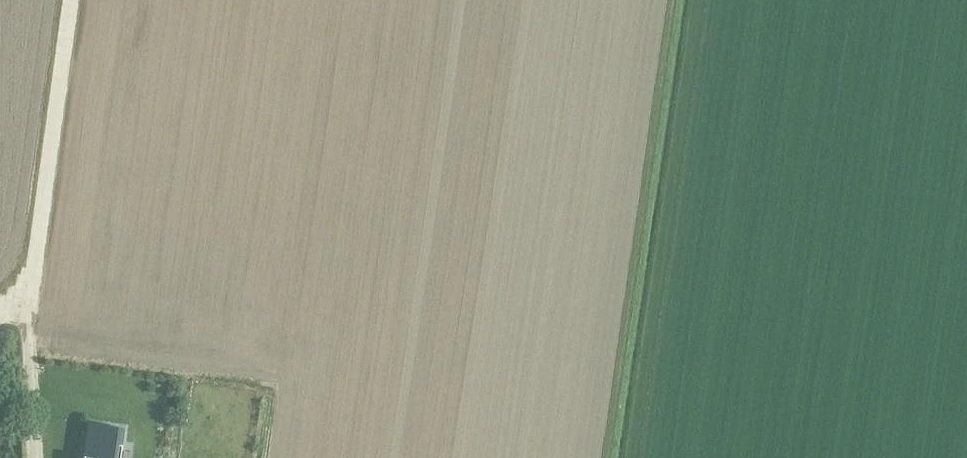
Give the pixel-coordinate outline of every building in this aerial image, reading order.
[(124,428),(90,424),(85,457),(120,457),(124,428)]
